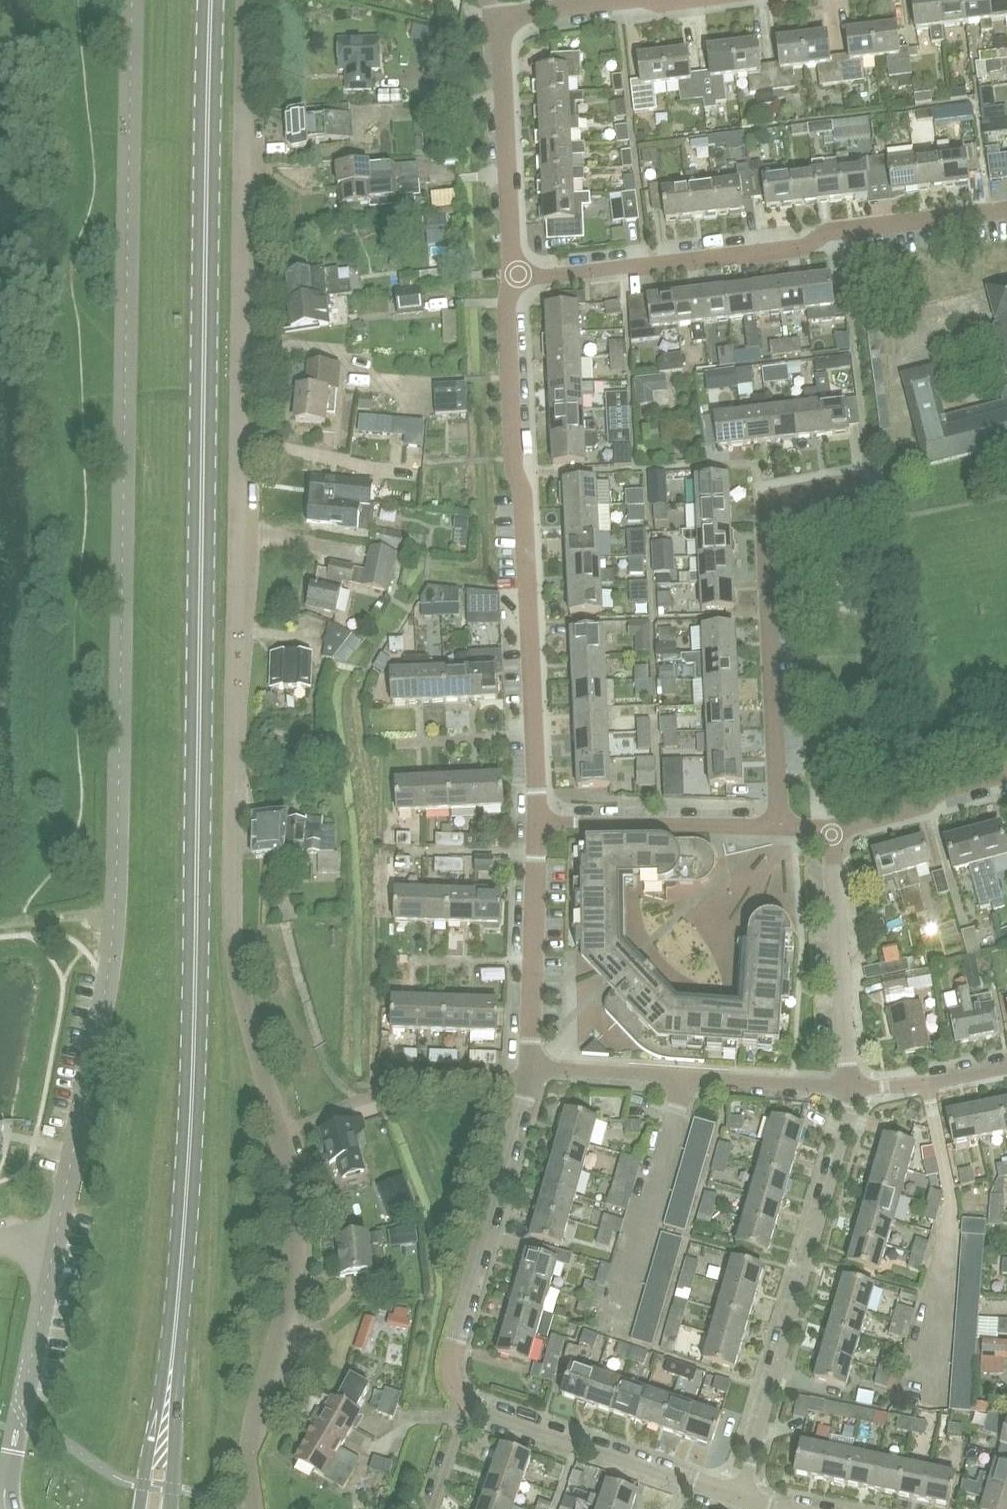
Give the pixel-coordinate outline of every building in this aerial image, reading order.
[(941,27),(938,0),(912,0),(915,30),(930,28),(932,43),(943,42),(941,27)] [(941,27),(966,24),(962,0),(938,0),(941,27)] [(990,21),(988,0),(962,0),(966,24),(980,22),(982,32),(992,31),(990,21)] [(990,21),(1006,19),(1006,29),(1006,0),(988,0),(990,21)] [(411,38),(439,44),(442,28),(414,22),(411,38)] [(896,26),(871,29),(874,59),(886,57),(889,77),(900,76),(902,85),(911,84),(910,75),(911,75),(908,48),(898,49),(896,26)] [(839,57),(842,83),(864,80),(862,60),(874,59),(871,29),(846,32),(849,55),(839,57)] [(820,86),(842,83),(839,57),(829,58),(826,34),(801,37),(804,67),(817,66),(820,86)] [(769,65),(773,99),(784,98),(783,90),(795,89),(792,68),(804,67),(801,37),(776,40),(779,64),(769,65)] [(994,51),(995,61),(1000,60),(1006,59),(1006,38),(995,40),(996,51),(994,51)] [(339,70),(346,70),(346,90),(371,90),(371,70),(379,69),(379,39),(339,40),(339,70)] [(774,104),(773,99),(769,65),(759,66),(757,43),(731,46),(735,75),(748,74),(750,94),(756,93),(758,106),(774,104)] [(699,73),(702,100),(703,100),(704,110),(716,109),(716,103),(726,102),(725,97),(723,77),(735,75),(731,46),(707,49),(710,72),(699,73)] [(662,54),(666,84),(678,82),(681,102),(702,100),(699,73),(690,75),(687,51),(662,54)] [(995,61),(994,51),(979,53),(980,62),(975,62),(977,79),(987,78),(986,71),(985,62),(995,61)] [(537,96),(568,94),(568,80),(581,79),(580,54),(551,55),(552,69),(536,70),(537,96)] [(666,84),(662,54),(637,57),(640,81),(630,82),(634,113),(656,110),(653,85),(666,84)] [(995,61),(985,62),(986,71),(1001,69),(1000,60),(995,61)] [(612,76),(614,93),(623,92),(621,75),(612,76)] [(967,98),(966,88),(949,91),(950,100),(967,98)] [(932,102),(931,92),(914,94),(915,104),(932,102)] [(537,96),(539,122),(578,119),(576,119),(575,103),(584,103),(583,93),(568,94),(537,96)] [(615,102),(612,102),(612,109),(616,110),(617,118),(626,117),(624,100),(615,101),(615,102)] [(1006,120),(1006,112),(1006,106),(981,109),(983,123),(1006,120)] [(916,112),(917,121),(934,119),(933,110),(916,112)] [(306,118),(305,111),(290,112),(286,117),(286,121),(284,121),(284,130),(286,129),(287,144),(292,148),(307,147),(307,140),(326,139),(326,140),(353,139),(351,115),(324,115),(324,117),(306,118)] [(865,118),(832,122),(833,131),(834,140),(867,135),(865,118)] [(539,122),(540,146),(571,144),(570,131),(579,131),(578,119),(539,122)] [(983,123),(984,135),(1006,132),(1006,120),(983,123)] [(808,125),(809,134),(816,133),(833,131),(832,122),(808,125)] [(620,143),(629,142),(627,125),(618,126),(614,126),(616,143),(620,143)] [(792,136),(809,134),(808,125),(790,127),(792,136)] [(707,137),(708,146),(726,144),(725,135),(707,137)] [(691,149),(708,146),(707,137),(690,139),(691,149)] [(948,142),(937,143),(943,187),(968,184),(967,172),(979,171),(976,145),(963,147),(964,153),(950,155),(948,142)] [(571,144),(540,146),(541,171),(572,169),(571,156),(585,155),(584,143),(571,144)] [(943,187),(937,143),(936,144),(938,156),(914,159),(918,190),(943,187)] [(1000,154),(999,146),(986,148),(987,155),(1000,154)] [(918,190),(914,159),(913,159),(912,147),(887,150),(888,156),(876,158),(879,183),(890,181),(892,193),(918,190)] [(643,163),(657,162),(656,149),(642,151),(643,163)] [(630,150),(621,151),(623,168),(632,167),(630,150)] [(838,169),(841,199),(867,196),(866,184),(879,183),(876,158),(863,159),(863,165),(849,167),(848,154),(836,155),(838,169)] [(1000,155),(987,156),(990,181),(1003,180),(1000,155)] [(752,198),(748,163),(747,158),(735,160),(738,181),(713,184),(716,215),(742,212),(741,200),(752,198)] [(841,199),(838,169),(825,170),(824,161),(812,163),(813,171),(817,202),(841,199)] [(792,205),(788,174),(774,176),(772,166),(761,168),(760,162),(748,163),(752,198),(765,197),(766,209),(792,205)] [(394,180),(418,179),(416,163),(368,167),(368,163),(337,166),(339,186),(394,180)] [(583,169),(572,169),(541,171),(542,196),(573,195),(573,181),(584,181),(583,169)] [(788,174),(792,205),(817,202),(813,171),(788,174)] [(685,173),(686,187),(688,187),(691,218),(716,215),(713,184),(699,185),(698,172),(685,173)] [(626,193),(635,192),(633,176),(624,177),(626,193)] [(420,194),(418,179),(394,180),(339,186),(341,206),(372,203),(372,205),(396,202),(396,198),(397,198),(396,197),(420,194)] [(450,184),(423,185),(424,198),(450,197),(450,184)] [(688,187),(686,187),(662,190),(662,184),(649,185),(652,210),(664,209),(666,221),(691,218),(688,187)] [(619,188),(602,187),(601,210),(618,210),(619,188)] [(635,192),(626,193),(621,194),(624,221),(638,220),(635,192)] [(573,195),(542,196),(543,222),(547,222),(548,239),(580,238),(580,219),(575,219),(574,206),(590,206),(589,194),(573,195)] [(602,219),(602,235),(620,235),(620,219),(602,219)] [(991,251),(992,252),(997,286),(999,293),(1006,291),(1006,247),(991,251)] [(992,252),(970,256),(975,290),(997,286),(992,252)] [(928,263),(907,266),(911,300),(932,297),(928,263)] [(907,266),(885,269),(890,302),(911,300),(907,266)] [(885,267),(860,270),(866,313),(891,310),(890,302),(885,269),(885,267)] [(289,300),(330,297),(333,296),(331,269),(287,273),(289,300)] [(400,288),(420,285),(418,272),(399,275),(400,288)] [(806,311),(802,279),(791,280),(790,275),(778,277),(778,282),(776,282),(780,314),(802,312),(806,311)] [(832,294),(829,276),(802,279),(806,311),(808,323),(835,320),(835,318),(833,308),(832,294)] [(780,314),(776,282),(750,285),(754,317),(755,317),(780,314)] [(754,317),(750,285),(725,288),(729,320),(743,319),(747,350),(759,349),(755,317),(754,317)] [(397,316),(423,313),(420,288),(395,290),(397,316)] [(729,320),(725,288),(699,291),(703,324),(729,320)] [(648,306),(629,308),(633,343),(658,340),(666,328),(677,327),(673,295),(673,292),(670,291),(662,292),(660,294),(660,296),(647,298),(648,306)] [(699,291),(673,295),(677,327),(691,325),(693,343),(705,342),(703,324),(699,291)] [(547,333),(579,332),(578,306),(586,306),(585,292),(559,294),(559,306),(545,307),(547,333)] [(844,293),(832,294),(833,308),(835,318),(846,317),(844,293)] [(289,302),(292,329),(329,326),(328,309),(331,309),(331,298),(289,302)] [(604,303),(606,316),(621,314),(620,301),(604,303)] [(438,334),(451,333),(449,305),(436,306),(438,334)] [(363,324),(351,325),(352,337),(364,336),(363,324)] [(579,332),(547,333),(547,345),(543,347),(543,357),(548,358),(548,359),(580,357),(579,332)] [(800,339),(784,341),(786,354),(801,353),(800,339)] [(609,342),(610,356),(623,356),(622,341),(609,342)] [(786,354),(784,341),(769,342),(771,356),(786,354)] [(733,347),(732,347),(717,349),(719,362),(720,366),(735,364),(733,347)] [(623,356),(610,356),(611,372),(624,371),(623,356)] [(548,359),(549,384),(581,383),(580,357),(548,359)] [(325,423),(327,391),(337,392),(339,366),(309,364),(307,387),(298,386),(296,421),(325,423)] [(736,373),(738,386),(752,385),(753,385),(751,371),(751,367),(736,369),(736,373)] [(770,368),(762,369),(763,383),(772,382),(770,368)] [(722,388),(738,386),(736,373),(721,375),(722,388)] [(353,385),(374,386),(375,374),(353,374),(353,385)] [(845,400),(831,402),(828,374),(815,376),(817,390),(816,390),(817,404),(821,436),(849,433),(845,400)] [(634,378),(634,381),(636,405),(654,404),(653,392),(667,391),(665,376),(634,378)] [(549,384),(550,411),(582,410),(582,396),(594,396),(594,384),(581,384),(581,383),(549,384)] [(467,414),(465,384),(433,385),(435,415),(467,414)] [(738,386),(739,396),(753,394),(752,385),(738,386)] [(821,436),(817,404),(816,390),(804,391),(806,405),(792,407),(796,439),(821,436)] [(357,408),(370,410),(372,395),(358,393),(357,408)] [(611,394),(612,408),(626,408),(625,393),(620,393),(611,394)] [(743,445),(770,442),(766,410),(764,396),(752,397),(754,411),(739,413),(743,445)] [(766,410),(770,442),(796,439),(792,407),(766,410)] [(397,437),(396,465),(418,466),(419,409),(391,408),(390,437),(397,437)] [(626,408),(612,408),(613,424),(627,423),(626,408)] [(550,411),(551,437),(590,436),(589,423),(583,423),(582,410),(550,411)] [(743,445),(739,413),(714,416),(718,448),(743,445)] [(591,446),(590,436),(551,437),(553,464),(585,463),(584,446),(591,446)] [(350,438),(348,448),(365,452),(367,441),(350,438)] [(392,463),(393,443),(383,442),(382,462),(392,463)] [(628,445),(614,446),(615,462),(628,461),(628,445)] [(653,505),(667,505),(665,472),(652,473),(653,505)] [(328,502),(370,507),(372,484),(313,477),(312,477),(306,522),(307,522),(326,524),(328,502)] [(695,479),(697,505),(729,503),(728,477),(695,479)] [(564,504),(565,508),(597,506),(596,480),(563,482),(564,493),(560,494),(560,503),(564,504)] [(640,506),(640,491),(626,492),(627,506),(627,507),(640,506)] [(375,507),(370,507),(328,502),(326,524),(335,525),(338,528),(372,532),(375,507)] [(697,505),(698,530),(698,531),(730,530),(729,503),(697,505)] [(667,505),(653,505),(654,521),(668,521),(667,505)] [(597,506),(565,508),(566,534),(598,533),(598,532),(610,532),(609,506),(597,507),(597,506)] [(645,521),(644,508),(641,508),(640,506),(627,507),(627,516),(627,522),(641,522),(641,521),(645,521)] [(454,530),(468,531),(468,518),(455,517),(454,530)] [(407,551),(408,550),(410,536),(378,530),(375,545),(407,551)] [(698,531),(698,530),(683,531),(683,538),(687,542),(698,541),(699,557),(731,556),(731,555),(735,553),(735,543),(733,542),(733,531),(730,530),(698,531)] [(566,534),(567,560),(599,558),(598,533),(566,534)] [(656,558),(670,557),(669,542),(655,542),(656,558)] [(628,544),(629,559),(643,558),(642,543),(628,544)] [(343,582),(388,592),(396,553),(371,547),(366,570),(331,563),(329,571),(319,569),(315,583),(312,582),(307,607),(336,614),(343,582)] [(731,556),(699,557),(700,572),(690,572),(690,583),(700,583),(732,582),(731,556)] [(670,573),(670,557),(656,558),(656,573),(670,573)] [(615,584),(614,571),(600,572),(599,558),(567,560),(568,586),(601,584),(615,584)] [(643,558),(629,559),(630,574),(643,574),(643,558)] [(732,582),(700,583),(701,610),(734,608),(732,582)] [(646,617),(644,583),(630,584),(632,610),(639,610),(640,617),(646,617)] [(601,584),(568,586),(570,613),(602,612),(601,584)] [(442,604),(441,588),(428,587),(420,599),(421,605),(442,604)] [(441,588),(442,604),(459,603),(459,590),(441,588)] [(497,594),(467,591),(468,609),(485,609),(485,620),(500,620),(499,609),(497,609),(497,594)] [(672,609),(671,593),(656,593),(657,609),(672,609)] [(646,622),(632,623),(628,623),(629,636),(650,635),(649,622),(646,622)] [(329,624),(323,658),(333,660),(352,635),(329,624)] [(702,628),(704,654),(704,655),(736,653),(734,626),(702,628)] [(570,631),(572,658),(604,656),(603,629),(570,631)] [(659,629),(660,645),(673,644),(673,629),(659,629)] [(403,638),(389,639),(390,653),(405,652),(403,638)] [(313,688),(313,673),(314,655),(295,654),(272,653),(271,688),(303,689),(303,688),(313,688)] [(469,654),(468,654),(471,701),(498,699),(497,675),(503,674),(502,653),(469,655),(469,654)] [(737,679),(736,653),(704,655),(704,654),(682,655),(682,661),(686,665),(695,665),(695,681),(705,681),(705,680),(737,679)] [(471,701),(468,654),(459,654),(456,658),(457,668),(444,669),(445,702),(471,701)] [(445,702),(444,669),(431,669),(431,660),(427,656),(417,657),(419,703),(445,702)] [(604,656),(572,658),(573,683),(605,682),(604,656)] [(419,703),(417,657),(408,657),(404,661),(404,670),(391,671),(393,704),(419,703)] [(635,682),(649,682),(648,666),(634,667),(635,682)] [(659,668),(660,681),(675,680),(676,680),(675,668),(659,668)] [(705,680),(705,681),(706,707),(738,705),(737,679),(705,680)] [(658,696),(662,696),(676,696),(675,680),(657,681),(658,696)] [(573,683),(574,709),(606,707),(605,682),(573,683)] [(649,697),(649,682),(635,682),(636,697),(649,697)] [(739,731),(738,705),(706,707),(707,733),(739,731)] [(606,707),(574,709),(575,736),(608,734),(606,707)] [(663,718),(663,733),(678,733),(677,717),(663,718)] [(637,734),(651,734),(650,719),(637,719),(637,734)] [(708,760),(741,758),(739,731),(707,733),(708,760)] [(678,748),(678,733),(663,733),(664,748),(678,748)] [(575,736),(577,762),(609,760),(608,734),(575,736)] [(652,749),(651,734),(637,734),(638,749),(652,749)] [(741,758),(708,760),(710,785),(742,783),(741,758)] [(610,786),(609,760),(577,762),(578,788),(610,786)] [(681,771),(680,761),(661,762),(662,772),(681,771)] [(653,773),(652,773),(637,773),(637,787),(653,786),(653,773)] [(475,776),(476,809),(503,808),(501,774),(475,776)] [(476,809),(475,776),(449,777),(450,810),(476,809)] [(422,778),(424,812),(450,810),(449,777),(422,778)] [(424,812),(422,778),(396,780),(398,813),(424,812)] [(662,786),(663,796),(682,795),(681,785),(662,786)] [(336,853),(336,828),(322,827),(322,818),(301,816),(301,821),(288,819),(289,816),(252,816),(252,856),(284,856),(285,853),(336,853)] [(996,826),(993,823),(986,825),(985,829),(972,833),(991,902),(1002,899),(992,860),(1006,856),(1006,854),(999,825),(996,826)] [(451,824),(451,835),(450,848),(464,848),(464,835),(459,835),(459,824),(451,824)] [(411,847),(411,834),(397,833),(397,843),(397,846),(411,847)] [(991,902),(972,833),(959,836),(956,833),(949,835),(948,839),(945,840),(953,871),(969,867),(979,905),(991,902)] [(450,848),(451,835),(436,834),(435,847),(450,848)] [(503,836),(502,836),(488,836),(488,849),(503,849),(503,836)] [(897,845),(914,908),(916,916),(925,914),(917,887),(920,886),(915,870),(930,866),(922,838),(897,845)] [(606,1013),(608,1014),(634,1044),(648,1053),(655,1057),(663,1059),(671,1060),(704,1063),(705,1051),(722,1052),(723,1046),(758,1048),(758,1043),(779,1045),(783,988),(788,988),(789,973),(784,973),(786,939),(792,939),(792,936),(791,932),(790,929),(789,926),(787,923),(784,920),(781,918),(778,917),(774,916),(771,915),(767,915),(764,916),(761,917),(758,919),(755,921),(753,923),(751,926),(750,929),(749,932),(749,935),(744,1011),(675,1006),(643,972),(625,944),(625,884),(697,884),(700,883),(703,882),(706,881),(708,879),(710,877),(712,874),(714,871),(715,868),(716,864),(716,860),(715,857),(714,853),(712,850),(710,847),(707,845),(704,843),(701,842),(697,841),(694,841),(586,841),(587,863),(581,863),(581,898),(576,898),(576,913),(582,913),(582,933),(576,933),(576,948),(582,948),(582,949),(610,994),(606,999),(605,1001),(605,1003),(604,1005),(604,1007),(605,1009),(605,1011),(606,1013)] [(905,911),(914,908),(897,845),(872,852),(880,880),(893,877),(898,892),(900,891),(905,911)] [(493,857),(476,857),(476,869),(493,870),(493,857)] [(411,858),(396,858),(396,871),(410,871),(411,858)] [(449,872),(449,860),(435,859),(435,872),(449,872)] [(463,860),(449,860),(449,872),(463,873),(463,860)] [(944,871),(932,874),(938,896),(949,893),(944,871)] [(421,924),(422,890),(396,890),(395,923),(421,924)] [(421,924),(447,924),(448,891),(422,890),(421,924)] [(448,891),(447,924),(473,925),(474,892),(448,891)] [(474,892),(473,925),(485,925),(485,931),(499,931),(499,926),(500,926),(501,893),(474,892)] [(950,912),(918,921),(925,949),(958,940),(950,912)] [(977,943),(964,946),(968,958),(974,956),(981,955),(977,943)] [(968,990),(981,987),(974,956),(968,958),(963,959),(967,980),(966,980),(968,990)] [(883,979),(916,970),(913,958),(907,960),(907,959),(879,965),(882,977),(883,977),(883,979)] [(916,970),(883,979),(882,979),(884,993),(907,988),(907,987),(913,986),(912,975),(915,975),(917,974),(916,970)] [(969,994),(968,990),(966,980),(956,981),(961,1010),(950,1012),(950,1014),(947,1017),(949,1026),(953,1026),(956,1043),(955,1043),(955,1044),(977,1040),(970,999),(969,994)] [(970,999),(977,1040),(999,1036),(999,1035),(993,1004),(991,995),(970,999)] [(391,1031),(418,1032),(419,998),(392,998),(391,1031)] [(419,998),(418,1032),(444,1033),(445,999),(419,998)] [(471,1033),(472,1000),(445,999),(444,1033),(471,1033)] [(472,1000),(471,1033),(473,1033),(473,1041),(495,1041),(495,1034),(497,1034),(498,1001),(472,1000)] [(928,1049),(920,1004),(888,1010),(892,1032),(896,1031),(901,1055),(928,1049)] [(609,1056),(595,1042),(582,1054),(582,1055),(609,1056)] [(417,1064),(418,1052),(418,1050),(403,1050),(403,1063),(402,1075),(417,1075),(417,1064)] [(443,1064),(444,1051),(430,1050),(429,1064),(443,1064)] [(444,1051),(443,1064),(457,1065),(458,1051),(444,1051)] [(497,1052),(496,1052),(482,1052),(482,1065),(496,1066),(497,1052)] [(1005,1134),(1006,1133),(1006,1100),(998,1102),(1005,1134)] [(980,1139),(1005,1134),(998,1102),(974,1107),(980,1139)] [(953,1144),(980,1139),(974,1107),(947,1113),(953,1144)] [(565,1111),(558,1137),(590,1145),(597,1120),(565,1111)] [(727,1116),(726,1130),(742,1131),(743,1117),(727,1116)] [(765,1144),(796,1152),(803,1127),(772,1118),(765,1144)] [(691,1129),(712,1135),(716,1125),(694,1119),(691,1129)] [(642,1135),(642,1121),(625,1120),(625,1134),(642,1135)] [(350,1124),(321,1132),(329,1165),(338,1163),(343,1181),(364,1176),(350,1124)] [(712,1135),(691,1129),(688,1140),(709,1146),(712,1135)] [(558,1137),(551,1162),(583,1170),(590,1145),(558,1137)] [(884,1137),(876,1162),(908,1171),(915,1146),(884,1137)] [(688,1140),(685,1151),(706,1157),(709,1146),(688,1140)] [(715,1157),(728,1160),(733,1146),(719,1142),(715,1157)] [(765,1144),(758,1169),(789,1178),(796,1152),(765,1144)] [(706,1157),(685,1151),(682,1161),(703,1167),(706,1157)] [(618,1164),(614,1179),(634,1185),(641,1159),(622,1154),(618,1164)] [(724,1175),(728,1160),(715,1157),(711,1171),(724,1175)] [(1006,1176),(1006,1158),(1001,1159),(1002,1164),(996,1165),(999,1178),(1005,1177),(1006,1176)] [(935,1159),(927,1161),(923,1161),(926,1177),(940,1174),(937,1159),(935,1159)] [(703,1167),(682,1161),(679,1172),(700,1178),(703,1167)] [(544,1187),(576,1196),(583,1170),(551,1162),(544,1187)] [(908,1171),(876,1162),(869,1187),(900,1196),(908,1171)] [(962,1186),(975,1183),(971,1168),(959,1171),(962,1186)] [(789,1178),(758,1169),(751,1194),(782,1203),(789,1178)] [(679,1172),(676,1183),(697,1189),(700,1178),(679,1172)] [(378,1186),(391,1222),(416,1212),(403,1177),(378,1186)] [(999,1178),(991,1195),(1004,1195),(1005,1177),(999,1178)] [(634,1185),(614,1179),(610,1194),(607,1204),(627,1210),(634,1185)] [(697,1189),(676,1183),(673,1193),(694,1199),(697,1189)] [(569,1221),(576,1196),(544,1187),(537,1212),(569,1221)] [(869,1187),(862,1212),(893,1221),(900,1196),(869,1187)] [(927,1204),(939,1207),(943,1193),(931,1189),(927,1204)] [(701,1207),(714,1211),(719,1196),(705,1192),(701,1207)] [(694,1199),(673,1193),(670,1204),(691,1210),(694,1199)] [(744,1219),(775,1228),(782,1203),(751,1194),(744,1219)] [(991,1195),(990,1210),(1003,1211),(1004,1195),(991,1195)] [(670,1204),(667,1215),(688,1221),(691,1210),(670,1204)] [(935,1221),(939,1207),(927,1204),(922,1218),(935,1221)] [(710,1225),(714,1211),(701,1207),(697,1221),(710,1225)] [(1003,1211),(990,1210),(989,1225),(1002,1226),(1003,1211)] [(352,1230),(376,1226),(374,1212),(350,1215),(352,1230)] [(562,1246),(569,1221),(537,1212),(530,1237),(562,1246)] [(862,1212),(855,1237),(886,1246),(893,1221),(862,1212)] [(604,1215),(600,1230),(613,1233),(614,1231),(620,1233),(624,1220),(604,1215)] [(688,1221),(667,1215),(664,1225),(685,1231),(688,1221)] [(775,1228),(744,1219),(736,1244),(768,1253),(775,1228)] [(962,1235),(984,1236),(985,1236),(985,1222),(963,1221),(962,1235)] [(390,1247),(418,1244),(416,1229),(388,1232),(390,1247)] [(609,1248),(613,1233),(600,1230),(596,1244),(609,1248)] [(662,1233),(659,1244),(680,1250),(683,1239),(662,1233)] [(962,1235),(961,1246),(983,1247),(984,1236),(962,1235)] [(373,1237),(374,1244),(383,1243),(382,1236),(373,1237)] [(879,1271),(886,1246),(855,1237),(848,1262),(879,1271)] [(912,1253),(925,1257),(929,1242),(916,1239),(912,1253)] [(550,1287),(556,1265),(569,1268),(573,1255),(532,1244),(529,1254),(526,1253),(525,1254),(521,1255),(518,1264),(522,1267),(518,1278),(550,1287)] [(677,1261),(680,1250),(659,1244),(655,1255),(677,1261)] [(961,1257),(982,1258),(983,1247),(961,1246),(961,1257)] [(337,1252),(340,1288),(372,1285),(369,1249),(337,1252)] [(920,1271),(925,1257),(912,1253),(908,1268),(920,1271)] [(674,1271),(677,1261),(655,1255),(652,1265),(674,1271)] [(961,1257),(960,1267),(981,1269),(982,1258),(961,1257)] [(682,1273),(695,1277),(700,1262),(686,1258),(682,1273)] [(732,1260),(725,1285),(756,1294),(763,1268),(732,1260)] [(582,1296),(601,1301),(611,1266),(602,1263),(596,1284),(586,1281),(582,1296)] [(671,1282),(674,1271),(652,1265),(649,1276),(671,1282)] [(981,1280),(981,1269),(960,1267),(959,1278),(981,1280)] [(688,1302),(695,1277),(682,1273),(675,1298),(688,1302)] [(646,1287),(668,1293),(671,1282),(649,1276),(646,1287)] [(512,1302),(512,1303),(543,1312),(550,1287),(518,1278),(515,1289),(511,1289),(508,1299),(512,1302)] [(843,1278),(836,1303),(867,1312),(874,1287),(843,1278)] [(959,1278),(958,1289),(980,1291),(981,1280),(959,1278)] [(756,1294),(725,1285),(718,1310),(749,1319),(756,1294)] [(665,1304),(668,1293),(646,1287),(643,1298),(665,1304)] [(900,1298),(917,1302),(919,1294),(916,1293),(903,1289),(900,1298)] [(980,1291),(958,1289),(957,1300),(979,1302),(980,1291)] [(599,1309),(601,1301),(582,1296),(578,1310),(590,1314),(592,1307),(599,1309)] [(661,1314),(665,1304),(643,1298),(640,1308),(661,1314)] [(979,1302),(957,1300),(957,1311),(978,1313),(979,1302)] [(543,1312),(512,1303),(505,1328),(536,1337),(543,1312)] [(836,1303),(829,1328),(860,1337),(867,1312),(836,1303)] [(897,1305),(893,1320),(906,1323),(910,1309),(897,1305)] [(658,1325),(661,1314),(640,1308),(637,1319),(658,1325)] [(672,1308),(667,1323),(681,1327),(685,1311),(672,1308)] [(359,1350),(368,1312),(357,1309),(348,1347),(359,1350)] [(380,1321),(404,1327),(406,1314),(383,1309),(380,1321)] [(710,1335),(742,1344),(749,1319),(718,1310),(710,1335)] [(957,1311),(956,1322),(977,1324),(978,1313),(957,1311)] [(655,1336),(658,1325),(637,1319),(634,1330),(655,1336)] [(906,1323),(893,1320),(889,1334),(902,1338),(906,1323)] [(999,1320),(998,1335),(1006,1335),(1006,1321),(999,1320)] [(977,1324),(956,1322),(955,1333),(977,1335),(977,1324)] [(681,1327),(667,1323),(660,1350),(673,1354),(681,1327)] [(529,1362),(536,1337),(505,1328),(497,1354),(529,1362)] [(821,1354),(853,1363),(860,1337),(829,1328),(821,1354)] [(655,1336),(634,1330),(631,1340),(652,1346),(655,1336)] [(580,1343),(594,1348),(598,1335),(584,1331),(580,1343)] [(955,1333),(954,1344),(976,1346),(977,1335),(955,1333)] [(553,1352),(559,1354),(564,1338),(551,1334),(547,1348),(554,1350),(553,1352)] [(742,1344),(710,1335),(703,1361),(735,1369),(742,1344)] [(1006,1359),(1006,1341),(983,1340),(982,1358),(1006,1359)] [(630,1360),(634,1348),(620,1343),(616,1355),(630,1360)] [(976,1346),(954,1344),(953,1355),(975,1357),(976,1346)] [(551,1380),(559,1354),(553,1352),(554,1350),(547,1348),(542,1365),(534,1363),(530,1374),(551,1380)] [(648,1353),(634,1348),(630,1360),(644,1365),(648,1353)] [(845,1388),(853,1363),(821,1354),(814,1379),(845,1388)] [(883,1355),(878,1370),(891,1374),(894,1367),(898,1368),(900,1360),(883,1355)] [(975,1357),(953,1355),(952,1366),(974,1368),(975,1357)] [(679,1377),(683,1365),(669,1360),(664,1372),(679,1377)] [(562,1395),(587,1404),(598,1373),(573,1365),(562,1395)] [(697,1370),(683,1365),(679,1377),(693,1382),(697,1370)] [(974,1368),(952,1366),(952,1377),(974,1379),(974,1368)] [(891,1374),(878,1370),(874,1384),(887,1388),(891,1374)] [(587,1404),(612,1412),(622,1382),(598,1373),(587,1404)] [(317,1424),(345,1440),(360,1414),(355,1411),(369,1387),(350,1376),(336,1400),(332,1398),(317,1424)] [(716,1376),(716,1377),(713,1390),(728,1394),(732,1381),(716,1376)] [(952,1377),(951,1388),(973,1390),(974,1379),(952,1377)] [(636,1421),(647,1390),(622,1382),(612,1412),(636,1421)] [(973,1390),(951,1388),(950,1399),(972,1401),(973,1390)] [(671,1399),(647,1390),(636,1421),(661,1430),(671,1399)] [(874,1393),(859,1390),(857,1401),(872,1404),(874,1393)] [(810,1398),(808,1411),(822,1414),(825,1401),(810,1398)] [(671,1399),(661,1430),(685,1438),(696,1407),(671,1399)] [(971,1412),(972,1401),(950,1399),(949,1410),(971,1412)] [(825,1401),(822,1414),(834,1417),(837,1404),(825,1401)] [(974,1401),(973,1411),(988,1412),(989,1403),(974,1401)] [(845,1419),(859,1422),(862,1409),(848,1406),(845,1419)] [(696,1407),(685,1438),(711,1447),(721,1416),(696,1407)] [(862,1409),(859,1422),(874,1425),(876,1412),(862,1409)] [(997,1414),(995,1431),(1004,1433),(1000,1446),(1006,1448),(1006,1415),(997,1414)] [(962,1438),(963,1425),(948,1424),(949,1416),(940,1416),(940,1424),(938,1437),(947,1438),(962,1438)] [(911,1433),(913,1420),(899,1417),(897,1430),(911,1433)] [(913,1420),(911,1433),(925,1436),(928,1423),(913,1420)] [(345,1440),(317,1424),(295,1461),(323,1478),(343,1490),(357,1464),(338,1451),(345,1440)] [(968,1445),(992,1452),(995,1440),(972,1433),(968,1445)] [(820,1479),(827,1447),(801,1442),(795,1474),(820,1479)] [(988,1466),(992,1452),(968,1445),(965,1459),(988,1466)] [(500,1446),(491,1471),(522,1482),(531,1457),(500,1446)] [(820,1479),(846,1484),(853,1453),(827,1447),(820,1479)] [(846,1484),(872,1490),(878,1458),(853,1453),(846,1484)] [(872,1490),(897,1495),(904,1464),(878,1458),(872,1490)] [(1006,1494),(1006,1466),(996,1463),(992,1477),(981,1474),(978,1485),(1006,1494)] [(547,1478),(560,1482),(564,1468),(552,1464),(547,1478)] [(923,1501),(930,1469),(904,1464),(897,1495),(923,1501)] [(930,1469),(923,1501),(949,1506),(956,1474),(930,1469)] [(514,1506),(522,1482),(491,1471),(483,1496),(514,1506)] [(569,1485),(581,1490),(586,1475),(574,1471),(569,1485)] [(598,1508),(600,1508),(631,1508),(637,1493),(606,1482),(601,1498),(591,1494),(587,1505),(598,1508)] [(978,1485),(974,1497),(985,1500),(982,1508),(1006,1508),(1006,1494),(978,1485)] [(514,1506),(483,1496),(479,1508),(513,1508),(514,1506)] [(565,1496),(562,1504),(575,1508),(584,1508),(586,1503),(565,1496)] [(536,1508),(550,1508),(552,1504),(539,1500),(536,1508)]
